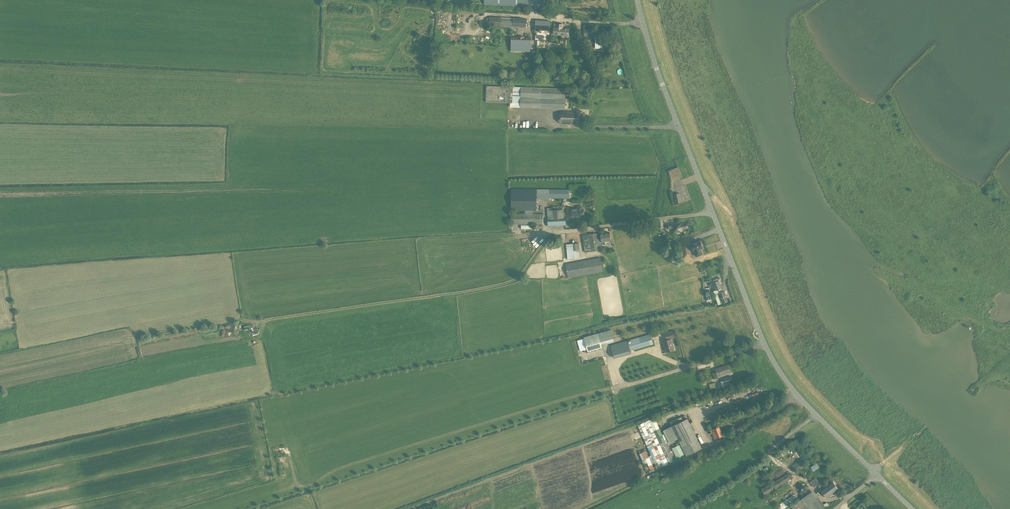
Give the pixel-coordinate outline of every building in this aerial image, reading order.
[(546,0),(484,0),(484,5),(530,8),(530,7),(545,9),(546,0)] [(489,26),(495,26),(494,31),(500,31),(501,27),(513,28),(513,26),(526,27),(527,20),(523,20),(523,19),(490,16),(489,26)] [(569,29),(563,28),(563,24),(556,24),(556,28),(554,27),(553,34),(568,35),(569,29)] [(594,28),(584,29),(584,36),(595,36),(594,28)] [(518,37),(512,37),(511,51),(531,51),(531,38),(524,37),(518,37)] [(510,103),(511,87),(486,86),(486,102),(510,103)] [(510,103),(510,107),(521,107),(565,109),(565,89),(521,87),(513,87),(512,103),(510,103)] [(561,124),(582,124),(582,111),(576,111),(576,112),(561,111),(561,124)] [(511,224),(543,225),(543,214),(533,214),(533,211),(536,211),(536,189),(511,189),(511,211),(525,211),(525,213),(511,213),(511,224)] [(537,189),(537,199),(547,199),(547,198),(569,198),(569,190),(537,189)] [(565,218),(563,218),(563,207),(547,208),(548,226),(566,226),(565,218)] [(583,211),(583,209),(582,209),(582,207),(577,207),(577,209),(571,209),(571,218),(584,217),(584,215),(584,214),(584,212),(583,211)] [(668,224),(669,228),(675,228),(675,231),(681,231),(689,228),(687,222),(680,225),(679,225),(678,225),(678,224),(668,224)] [(601,239),(597,240),(596,233),(582,235),(585,252),(599,250),(598,245),(605,244),(605,241),(611,240),(609,232),(600,234),(601,239)] [(700,249),(703,248),(700,241),(691,244),(693,251),(694,251),(697,256),(702,254),(701,250),(700,249)] [(566,244),(568,260),(580,258),(579,243),(566,244)] [(600,258),(566,264),(568,277),(603,271),(600,258)] [(722,303),(728,301),(724,291),(718,293),(722,303)] [(584,337),(588,352),(602,348),(600,342),(613,339),(610,330),(584,337)] [(667,340),(663,341),(666,352),(674,350),(671,338),(674,337),(673,331),(665,333),(667,340)] [(631,353),(629,346),(633,345),(634,350),(654,344),(651,334),(627,341),(611,345),(614,358),(631,353)] [(718,376),(730,372),(728,365),(715,369),(718,376)] [(724,380),(721,381),(723,388),(731,386),(730,382),(732,381),(731,376),(723,378),(724,380)] [(655,418),(638,425),(651,455),(648,456),(646,451),(640,454),(643,461),(646,459),(647,462),(650,468),(653,466),(652,464),(655,463),(657,468),(674,460),(667,444),(678,438),(681,444),(685,453),(686,455),(702,447),(687,418),(663,430),(665,433),(662,434),(655,418)] [(721,436),(722,435),(719,427),(711,430),(715,438),(718,437),(721,436)] [(681,444),(672,448),(677,458),(685,453),(681,444)] [(800,451),(790,456),(792,461),(803,457),(800,451)] [(799,460),(802,465),(808,461),(805,456),(799,460)] [(798,460),(790,467),(794,471),(798,467),(800,468),(803,465),(798,460)] [(665,474),(676,469),(674,465),(663,469),(663,470),(664,472),(665,474)] [(663,470),(647,476),(648,478),(664,472),(663,470)] [(790,479),(787,474),(761,490),(764,495),(790,479)] [(815,478),(810,482),(814,487),(819,483),(815,478)] [(819,485),(822,489),(820,490),(826,498),(838,489),(833,481),(825,487),(822,483),(819,485)] [(823,507),(807,486),(799,492),(803,497),(791,506),(793,508),(820,508),(823,507)] [(778,505),(780,508),(781,508),(798,498),(796,493),(778,505)]
